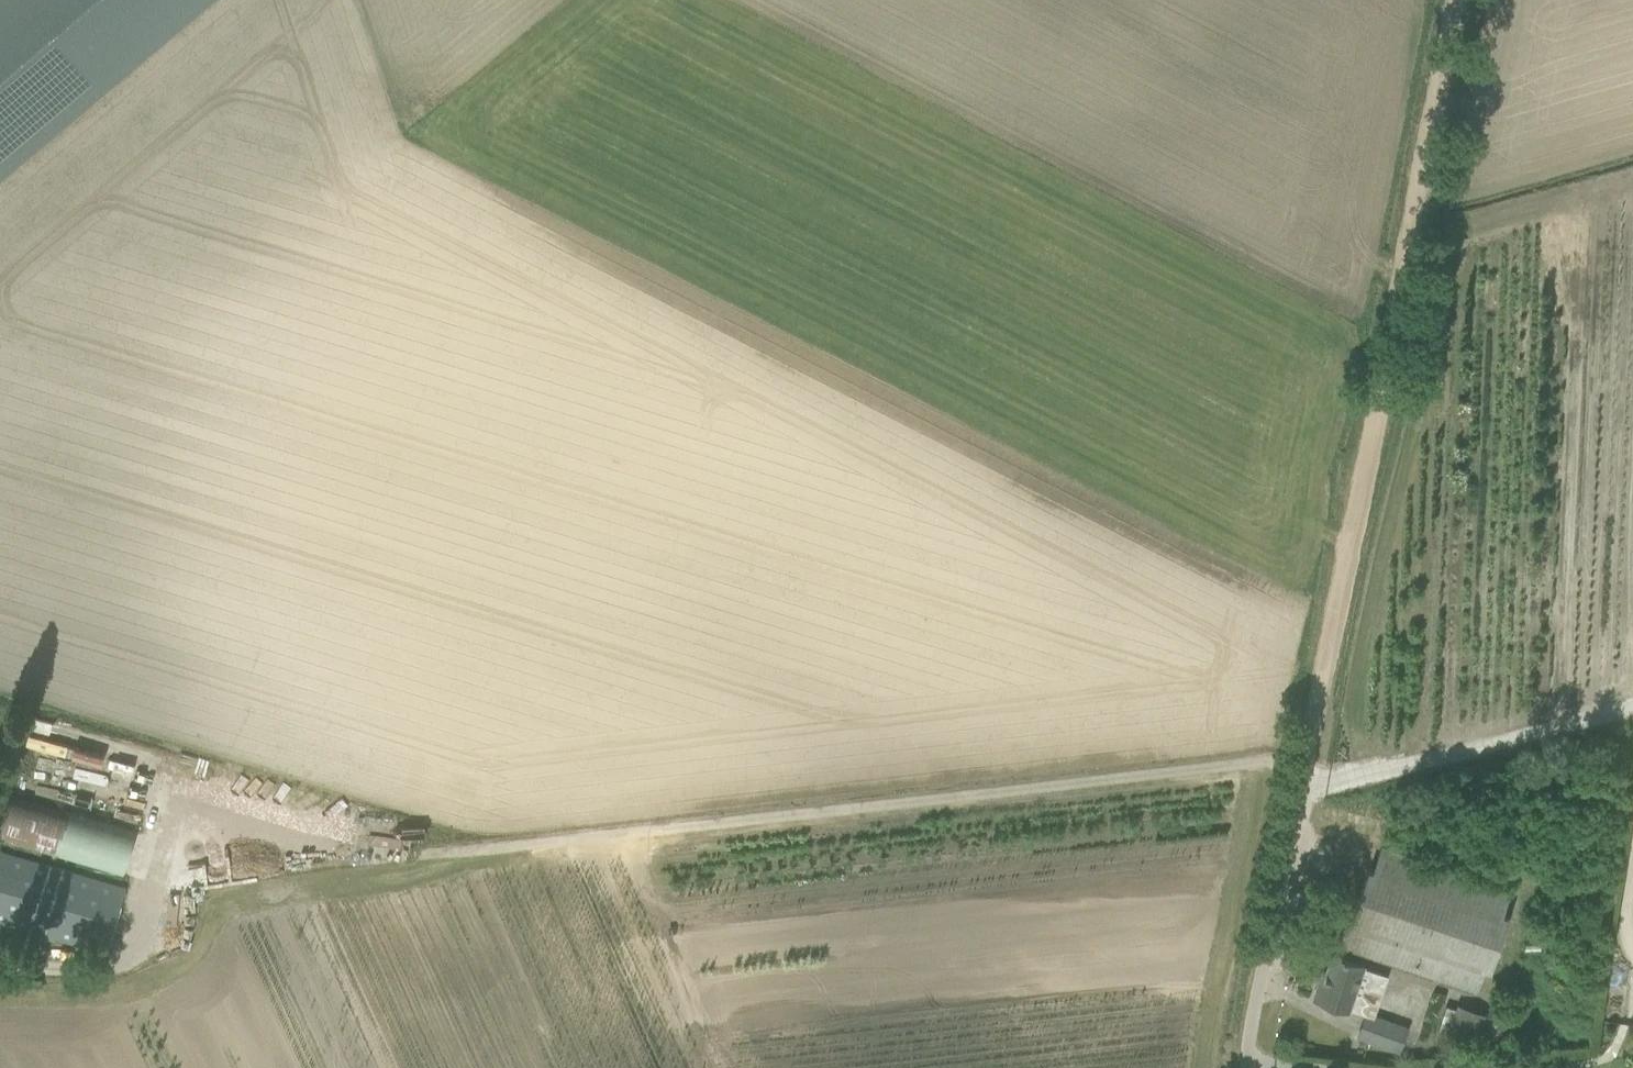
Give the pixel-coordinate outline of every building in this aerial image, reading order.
[(211,0),(0,0),(0,178),(211,0)] [(96,742),(94,764),(160,771),(162,749),(96,742)] [(111,802),(113,790),(73,782),(70,794),(111,802)] [(1337,943),(1473,989),(1481,968),(1488,970),(1507,915),(1500,913),(1509,887),(1382,844),(1373,870),(1369,868),(1358,899),(1352,897),(1337,943)] [(105,956),(126,886),(0,850),(0,926),(105,956)] [(1319,981),(1313,998),(1342,1008),(1343,1007),(1365,1015),(1357,1037),(1404,1053),(1413,1028),(1378,1016),(1392,976),(1369,968),(1369,966),(1352,959),(1352,958),(1349,957),(1348,958),(1343,956),(1343,958),(1332,954),(1322,982),(1319,981)] [(1437,1030),(1502,1052),(1510,1027),(1489,1020),(1490,1016),(1455,1005),(1454,1009),(1445,1006),(1437,1030)]
